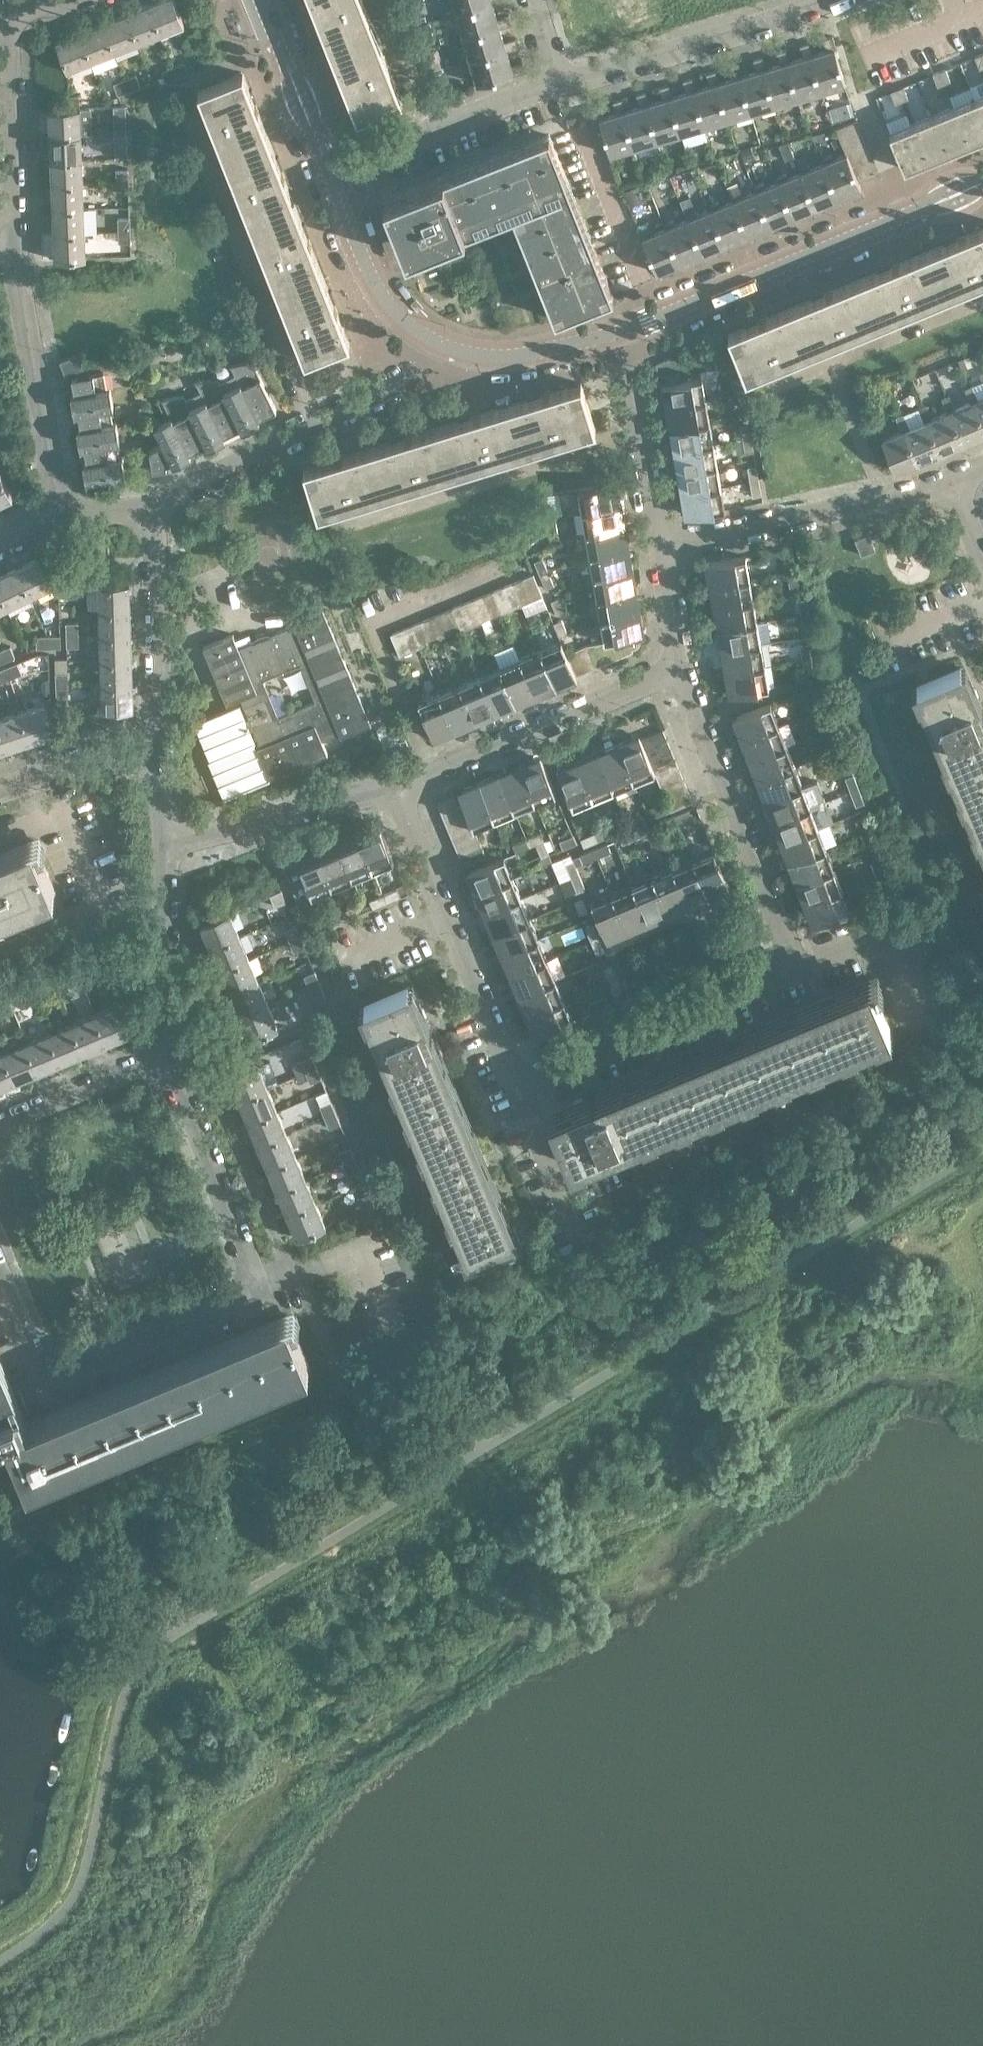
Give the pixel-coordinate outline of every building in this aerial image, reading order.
[(149,3),(160,32),(184,23),(175,0),(157,0),(149,3)] [(331,49),(375,32),(363,0),(312,0),(331,49)] [(456,11),(492,0),(493,3),(502,0),(453,0),(456,11)] [(492,0),(456,11),(463,35),(499,24),(500,26),(511,23),(508,14),(497,17),(493,3),(492,0)] [(149,3),(126,12),(137,42),(160,32),(149,3)] [(126,12),(102,21),(114,51),(137,42),(126,12)] [(102,21),(80,30),(91,60),(114,51),(102,21)] [(499,24),(463,35),(470,58),(506,47),(507,49),(518,46),(515,37),(504,40),(500,26),(499,24)] [(67,69),(68,69),(91,60),(80,30),(56,40),(67,69)] [(375,32),(331,49),(357,116),(401,99),(375,32)] [(826,49),(811,53),(810,54),(821,89),(845,82),(834,47),(835,46),(831,34),(823,37),(826,49)] [(803,56),(788,60),(787,61),(797,97),(821,89),(810,54),(811,53),(808,42),(799,44),(803,56)] [(506,47),(470,58),(477,82),(513,71),(513,73),(525,70),(522,60),(510,63),(507,49),(506,47)] [(779,63),(765,68),(763,68),(774,103),(797,97),(787,61),(788,60),(785,48),(776,51),(779,63)] [(974,56),(979,68),(982,67),(982,60),(980,54),(974,56)] [(756,70),(742,74),(740,75),(751,110),(774,103),(763,68),(765,68),(762,56),(752,58),(756,70)] [(185,61),(173,65),(177,76),(188,72),(185,61)] [(733,77),(718,81),(717,82),(728,117),(751,110),(740,75),(742,74),(738,62),(729,65),(733,77)] [(162,70),(166,81),(177,76),(173,65),(162,70)] [(945,68),(938,71),(943,83),(950,80),(945,68)] [(709,84),(695,88),(693,89),(704,124),(728,117),(717,82),(718,81),(715,70),(706,72),(709,84)] [(938,71),(932,73),(937,85),(943,83),(938,71)] [(199,89),(225,156),(269,139),(243,72),(199,89)] [(136,73),(125,78),(130,89),(141,85),(136,73)] [(686,91),(671,95),(670,96),(680,131),(704,124),(693,89),(695,88),(691,77),(682,79),(686,91)] [(114,82),(119,94),(130,89),(125,78),(114,82)] [(970,85),(970,86),(974,97),(982,118),(982,80),(970,85)] [(662,98),(648,102),(646,103),(657,138),(680,131),(670,96),(671,95),(668,83),(659,86),(662,98)] [(902,85),(896,88),(901,100),(907,97),(902,85)] [(949,95),(953,106),(968,142),(971,141),(982,136),(982,118),(974,97),(970,86),(949,95)] [(896,88),(889,91),(894,103),(901,100),(896,88)] [(645,91),(635,93),(639,105),(625,109),(623,110),(634,145),(657,138),(646,103),(648,102),(645,91)] [(79,95),(68,95),(68,108),(80,107),(79,95)] [(622,97),(612,100),(615,112),(599,117),(610,152),(634,145),(623,110),(625,109),(622,97)] [(953,106),(932,114),(947,150),(950,149),(965,143),(968,142),(953,106)] [(68,108),(49,109),(50,134),(81,133),(93,132),(92,107),(80,107),(68,108)] [(907,112),(885,121),(889,132),(902,162),(904,168),(908,166),(923,160),(926,159),(911,123),(907,112)] [(932,114),(911,123),(926,159),(929,158),(944,152),(947,150),(932,114)] [(568,117),(570,125),(578,123),(576,115),(568,117)] [(114,118),(114,130),(127,130),(126,118),(114,118)] [(835,127),(839,138),(861,129),(857,118),(835,127)] [(861,129),(839,138),(844,149),(866,140),(861,129)] [(127,130),(114,130),(115,142),(127,142),(127,130)] [(81,133),(50,134),(51,159),(82,158),(81,133)] [(549,133),(384,198),(406,254),(513,212),(555,317),(613,294),(549,133)] [(269,139),(225,156),(252,224),(296,206),(269,139)] [(866,140),(844,149),(845,153),(848,159),(870,150),(866,140)] [(785,160),(794,156),(788,141),(779,145),(785,160)] [(742,151),(744,159),(754,156),(751,148),(742,151)] [(870,150),(848,159),(853,170),(874,161),(870,150)] [(831,154),(822,158),(838,196),(851,191),(854,198),(863,194),(858,180),(853,170),(848,159),(845,153),(833,157),(831,154)] [(796,159),(799,165),(806,162),(803,156),(796,159)] [(82,158),(51,159),(52,184),(83,182),(82,158)] [(808,163),(799,167),(815,205),(828,200),(831,207),(841,203),(838,196),(822,158),(821,158),(823,162),(810,167),(808,163)] [(874,161),(853,170),(858,180),(878,171),(874,161)] [(116,168),(116,180),(128,179),(128,167),(116,168)] [(786,173),(777,177),(792,215),(805,209),(809,216),(818,212),(815,205),(799,167),(798,167),(800,171),(787,176),(786,173)] [(675,187),(671,176),(660,180),(665,191),(675,187)] [(755,189),(770,224),(783,218),(786,225),(795,222),(792,215),(777,177),(776,177),(777,180),(765,185),(763,182),(753,186),(755,189)] [(128,179),(116,180),(117,192),(129,191),(128,179)] [(83,182),(52,184),(53,208),(84,207),(83,182)] [(640,184),(625,189),(631,204),(646,199),(640,184)] [(741,191),(731,195),(747,233),(761,228),(764,235),(773,231),(770,224),(755,189),(743,195),(741,191)] [(718,200),(710,204),(725,242),(738,237),(741,244),(750,240),(747,233),(731,195),(732,199),(720,204),(718,200)] [(695,210),(686,214),(702,252),(715,246),(718,254),(727,249),(725,242),(710,204),(708,205),(710,208),(697,213),(695,210)] [(296,206),(252,224),(278,291),(323,274),(296,206)] [(84,207),(53,208),(54,233),(85,232),(84,207)] [(673,219),(664,223),(680,261),(692,256),(695,263),(705,259),(702,252),(686,214),(687,217),(675,222),(673,219)] [(118,217),(118,229),(130,229),(130,217),(118,217)] [(650,228),(640,232),(656,271),(670,265),(673,272),(682,268),(680,261),(664,223),(663,223),(665,226),(652,232),(650,228)] [(929,250),(947,294),(982,279),(982,227),(929,250)] [(130,229),(118,229),(119,241),(131,241),(130,229)] [(85,232),(54,233),(55,259),(86,257),(85,232)] [(929,250),(862,277),(880,321),(947,294),(929,250)] [(323,274),(278,291),(305,358),(349,341),(323,274)] [(862,277),(795,304),(813,348),(880,321),(862,277)] [(795,304),(728,332),(746,376),(813,348),(795,304)] [(243,320),(238,309),(230,313),(236,324),(243,320)] [(219,319),(223,327),(232,323),(228,314),(219,319)] [(248,331),(243,320),(236,324),(241,334),(248,331)] [(248,331),(241,334),(247,346),(254,343),(248,331)] [(247,346),(249,351),(251,356),(259,353),(254,343),(247,346)] [(117,364),(125,362),(141,359),(140,351),(116,356),(117,364)] [(79,352),(60,359),(65,373),(84,365),(79,352)] [(236,374),(221,382),(241,426),(243,429),(260,420),(259,417),(277,408),(253,360),(231,364),(231,365),(232,365),(236,374)] [(75,412),(78,411),(110,405),(114,405),(111,386),(107,386),(104,370),(72,375),(75,392),(71,393),(75,412)] [(667,383),(662,384),(666,406),(706,399),(702,377),(680,381),(679,372),(665,374),(667,383)] [(732,379),(737,393),(745,389),(739,376),(732,379)] [(203,392),(187,400),(207,442),(208,446),(226,437),(224,434),(241,426),(221,382),(219,377),(196,381),(197,382),(198,382),(203,392)] [(581,382),(512,403),(526,448),(595,427),(590,410),(581,382)] [(956,408),(956,409),(952,410),(965,441),(982,433),(982,420),(975,401),(980,399),(979,398),(972,384),(965,388),(970,402),(956,408)] [(745,389),(737,393),(743,407),(750,403),(745,389)] [(155,424),(163,441),(172,459),(174,462),(191,454),(190,451),(207,442),(187,400),(184,393),(162,397),(162,399),(163,398),(171,415),(155,424)] [(947,411),(933,417),(933,418),(930,420),(942,450),(965,441),(952,410),(956,409),(956,408),(949,394),(942,397),(947,411)] [(706,399),(666,406),(669,428),(710,421),(706,399)] [(512,403),(442,424),(456,470),(526,448),(512,403)] [(925,421),(910,426),(911,427),(906,429),(919,459),(942,450),(930,420),(933,418),(933,417),(926,403),(919,406),(925,421)] [(110,405),(78,411),(81,426),(78,427),(81,446),(84,445),(116,440),(120,439),(117,420),(113,421),(110,405)] [(902,430),(883,438),(895,469),(919,459),(906,429),(911,427),(910,426),(903,413),(896,416),(902,430)] [(710,421),(669,428),(673,449),(714,442),(710,421)] [(740,422),(742,437),(751,436),(748,421),(740,422)] [(442,424),(373,446),(387,491),(456,470),(442,424)] [(751,436),(742,437),(745,452),(753,450),(751,436)] [(116,440),(84,445),(87,461),(84,461),(87,480),(126,473),(123,454),(119,455),(116,440)] [(163,441),(150,448),(153,469),(167,466),(167,462),(172,459),(163,441)] [(714,442),(673,449),(677,470),(717,463),(714,442)] [(304,467),(318,512),(387,491),(373,446),(304,467)] [(717,463),(677,470),(681,493),(721,486),(717,463)] [(747,466),(750,480),(758,479),(756,464),(747,466)] [(12,496),(0,471),(0,502),(12,496)] [(758,479),(750,480),(752,495),(761,494),(758,479)] [(577,488),(581,510),(622,503),(618,480),(577,488)] [(721,486),(681,493),(684,515),(725,508),(721,486)] [(536,495),(539,510),(548,508),(545,493),(536,495)] [(622,503),(581,510),(585,532),(625,524),(622,503)] [(555,514),(546,516),(549,531),(557,530),(555,514)] [(625,524),(585,532),(589,553),(629,546),(625,524)] [(868,532),(854,538),(861,554),(875,548),(868,532)] [(629,546),(589,553),(593,575),(633,568),(629,546)] [(39,555),(15,567),(29,595),(52,584),(39,555)] [(784,557),(787,571),(796,570),(793,555),(784,557)] [(542,556),(534,560),(540,574),(548,570),(542,556)] [(746,556),(706,562),(710,585),(750,578),(746,556)] [(0,574),(0,592),(7,606),(29,595),(15,567),(0,574)] [(633,568),(593,575),(596,597),(637,590),(633,568)] [(548,570),(540,574),(546,588),(554,584),(548,570)] [(796,570),(787,571),(789,585),(798,584),(796,570)] [(533,573),(522,578),(531,600),(542,595),(533,573)] [(522,578),(512,582),(521,604),(531,600),(522,578)] [(750,578),(710,585),(713,607),(753,599),(750,578)] [(129,582),(98,583),(98,608),(130,607),(129,582)] [(512,582),(501,587),(511,608),(521,604),(512,582)] [(77,583),(65,583),(65,596),(77,596),(77,590),(77,584),(77,583)] [(344,586),(332,591),(336,600),(347,595),(344,586)] [(501,587),(492,590),(502,612),(511,608),(501,587)] [(492,590),(482,595),(491,617),(502,612),(492,590)] [(637,590),(596,597),(600,617),(640,610),(637,590)] [(482,595),(473,599),(482,620),(491,617),(482,595)] [(551,599),(556,611),(565,608),(559,596),(551,599)] [(798,599),(801,613),(809,612),(807,597),(798,599)] [(473,599),(461,604),(470,625),(482,620),(473,599)] [(753,599),(713,607),(717,629),(757,622),(753,599)] [(461,604),(451,608),(461,629),(470,625),(461,604)] [(130,607),(98,608),(99,633),(131,632),(130,607)] [(323,607),(293,620),(293,621),(294,620),(294,623),(239,646),(239,647),(233,633),(234,633),(233,632),(203,645),(227,702),(241,697),(250,718),(261,745),(258,746),(258,745),(257,745),(270,776),(328,752),(322,738),(339,731),(341,733),(340,733),(341,735),(371,722),(323,607)] [(451,608),(441,612),(450,634),(461,629),(451,608)] [(640,610),(600,617),(604,640),(596,642),(604,661),(633,649),(632,647),(636,647),(638,645),(640,642),(640,639),(640,634),(640,632),(639,628),(643,627),(640,610)] [(441,612),(432,616),(441,638),(450,634),(441,612)] [(809,612),(801,613),(803,628),(811,626),(809,612)] [(492,619),(497,629),(507,624),(502,615),(492,619)] [(432,616),(421,620),(430,642),(441,638),(432,616)] [(562,618),(553,621),(559,636),(568,631),(562,618)] [(421,620),(412,624),(421,646),(430,642),(421,620)] [(757,622),(717,629),(721,651),(761,643),(771,641),(768,620),(757,622)] [(66,622),(66,634),(79,633),(78,621),(66,622)] [(412,624),(402,628),(411,650),(421,646),(412,624)] [(391,633),(399,653),(399,655),(411,650),(402,628),(391,633)] [(131,632),(99,633),(100,658),(132,657),(131,632)] [(79,633),(66,634),(67,646),(79,645),(79,633)] [(36,634),(37,647),(49,646),(48,634),(36,634)] [(61,634),(48,634),(49,646),(61,646),(61,634)] [(561,640),(541,649),(557,687),(577,678),(576,674),(566,652),(561,640)] [(596,642),(587,643),(596,665),(604,661),(596,642)] [(800,643),(802,658),(810,656),(808,642),(800,643)] [(587,643),(577,647),(586,669),(596,665),(587,643)] [(761,643),(721,651),(725,671),(765,664),(761,643)] [(0,649),(0,650),(4,660),(15,655),(11,644),(0,649)] [(577,647),(566,652),(576,674),(586,669),(577,647)] [(541,649),(520,658),(536,695),(557,687),(541,649)] [(810,656),(802,658),(804,672),(813,671),(810,656)] [(132,657),(100,658),(101,683),(133,682),(132,657)] [(520,658),(501,666),(517,703),(536,695),(520,658)] [(17,661),(6,665),(11,677),(22,672),(17,661)] [(765,664),(725,671),(728,693),(768,686),(765,664)] [(965,664),(916,684),(982,843),(982,706),(975,687),(965,664)] [(11,677),(6,665),(0,668),(0,681),(11,677)] [(501,666),(480,675),(495,712),(517,703),(501,666)] [(68,671),(55,671),(56,683),(68,683),(68,671)] [(480,675),(459,683),(475,721),(495,712),(480,675)] [(133,682),(101,683),(102,708),(134,707),(133,682)] [(68,683),(56,683),(56,695),(69,694),(68,683)] [(459,683),(440,691),(456,729),(475,721),(459,683)] [(456,729),(440,691),(419,700),(434,738),(456,729)] [(808,697),(813,710),(821,708),(816,694),(808,697)] [(46,702),(21,710),(31,739),(55,732),(46,702)] [(240,703),(195,722),(210,759),(208,760),(223,796),(224,797),(231,794),(270,778),(270,776),(257,745),(258,745),(258,746),(261,745),(250,718),(246,719),(240,703)] [(771,703),(732,717),(740,738),(778,724),(771,703)] [(821,708),(813,710),(819,724),(827,722),(821,708)] [(0,716),(0,726),(7,747),(31,739),(21,710),(0,716)] [(778,724),(740,738),(749,760),(787,745),(778,724)] [(663,728),(641,737),(645,748),(667,739),(663,728)] [(639,734),(618,743),(634,780),(655,771),(654,768),(649,758),(645,748),(641,737),(639,734)] [(832,735),(824,738),(829,752),(837,749),(832,735)] [(667,739),(645,748),(649,758),(671,749),(667,739)] [(618,743),(598,751),(614,789),(634,780),(618,743)] [(787,745),(749,760),(756,781),(795,766),(787,745)] [(671,749),(649,758),(654,768),(675,759),(671,749)] [(837,749),(829,752),(834,765),(842,762),(837,749)] [(598,751),(577,760),(593,797),(614,789),(598,751)] [(540,755),(518,764),(534,802),(556,792),(540,755)] [(654,768),(655,771),(658,779),(680,769),(675,759),(654,768)] [(557,768),(573,806),(593,797),(577,760),(557,768)] [(518,764),(498,772),(514,810),(534,802),(518,764)] [(795,766),(756,781),(764,801),(802,786),(795,766)] [(680,769),(658,779),(662,789),(684,779),(680,769)] [(498,772),(478,781),(494,819),(514,810),(498,772)] [(845,777),(850,791),(859,788),(853,773),(845,777)] [(684,779),(662,789),(666,799),(688,789),(684,779)] [(802,786),(764,801),(772,821),(810,807),(825,801),(817,780),(802,786)] [(478,781),(458,789),(460,792),(464,803),(469,813),(473,823),(474,827),(494,819),(478,781)] [(859,788),(850,791),(856,805),(864,802),(859,788)] [(688,789),(666,799),(671,810),(693,800),(688,789)] [(438,802),(442,812),(464,803),(460,792),(438,802)] [(810,807),(772,821),(780,842),(818,827),(829,823),(833,822),(825,801),(810,807)] [(464,803),(442,812),(446,822),(469,813),(464,803)] [(688,809),(674,814),(678,823),(692,817),(688,809)] [(469,813),(446,822),(451,833),(473,823),(469,813)] [(661,820),(661,821),(664,828),(678,823),(674,814),(661,820)] [(644,815),(630,821),(633,828),(647,822),(644,815)] [(856,820),(861,834),(869,831),(863,817),(856,820)] [(616,827),(619,834),(633,828),(630,821),(616,827)] [(633,828),(636,836),(650,830),(647,822),(633,828)] [(378,823),(359,831),(374,869),(394,860),(378,823)] [(473,823),(451,833),(455,843),(477,833),(474,827),(473,823)] [(818,827),(780,842),(787,863),(826,848),(818,827)] [(633,828),(619,834),(623,842),(636,836),(633,828)] [(359,831),(338,839),(353,877),(374,869),(359,831)] [(540,831),(527,837),(530,845),(536,843),(544,839),(540,831)] [(869,831),(861,834),(866,848),(874,845),(869,831)] [(595,832),(581,837),(584,846),(598,840),(595,832)] [(477,833),(455,843),(459,853),(482,844),(477,833)] [(560,840),(563,847),(577,842),(573,834),(560,840)] [(55,889),(55,888),(33,836),(0,850),(0,913),(55,889)] [(530,845),(527,837),(513,843),(516,851),(530,845)] [(338,839),(317,848),(333,886),(353,877),(338,839)] [(544,839),(536,843),(541,856),(550,853),(544,839)] [(607,843),(593,848),(597,856),(611,850),(607,843)] [(482,844),(459,853),(463,864),(486,854),(482,844)] [(317,848),(296,857),(297,859),(312,894),(312,895),(333,886),(317,848)] [(593,848),(580,854),(583,862),(597,856),(593,848)] [(826,848),(787,863),(795,883),(834,868),(826,848)] [(714,850),(693,859),(709,897),(730,888),(714,850)] [(504,856),(467,871),(476,893),(513,877),(504,856)] [(871,861),(876,875),(884,872),(879,858),(871,861)] [(312,894),(297,859),(283,865),(298,900),(312,894)] [(574,859),(565,863),(571,876),(579,873),(574,859)] [(693,859),(673,867),(689,905),(709,897),(693,859)] [(673,867),(652,876),(668,914),(689,905),(673,867)] [(834,868),(795,883),(803,904),(842,889),(834,868)] [(884,872),(876,875),(882,890),(889,887),(884,872)] [(579,873),(571,876),(577,890),(585,887),(579,873)] [(652,876),(632,885),(648,922),(668,914),(652,876)] [(513,877),(476,893),(484,913),(522,897),(513,877)] [(632,885),(611,893),(628,931),(648,922),(632,885)] [(398,888),(384,894),(387,901),(400,895),(398,888)] [(281,889),(270,893),(274,905),(286,901),(281,889)] [(842,889),(803,904),(811,924),(850,910),(842,889)] [(628,931),(611,893),(591,902),(607,939),(628,931)] [(370,899),(373,907),(387,901),(384,894),(370,899)] [(580,913),(588,909),(582,896),(574,899),(580,913)] [(530,918),(522,897),(484,913),(493,934),(530,918)] [(357,905),(343,911),(347,918),(360,912),(357,905)] [(230,911),(200,923),(210,946),(240,935),(230,911)] [(332,924),(333,924),(347,918),(343,911),(329,917),(332,924)] [(538,937),(530,918),(493,934),(501,953),(538,937)] [(580,926),(578,920),(570,924),(572,929),(580,926)] [(586,926),(591,939),(599,936),(594,923),(586,926)] [(284,929),(289,940),(301,935),(296,924),(284,929)] [(240,935),(210,946),(220,970),(249,957),(240,935)] [(301,935),(289,940),(294,951),(305,947),(301,935)] [(599,936),(591,939),(597,953),(605,950),(599,936)] [(538,937),(501,953),(510,975),(548,959),(538,937)] [(249,957),(220,970),(229,992),(259,979),(249,957)] [(548,959),(510,975),(518,995),(556,978),(548,959)] [(602,966),(608,980),(616,977),(610,963),(602,966)] [(89,964),(77,969),(82,980),(94,975),(89,964)] [(82,980),(77,969),(66,974),(70,985),(82,980)] [(303,975),(308,986),(320,981),(315,970),(303,975)] [(551,1115),(570,1159),(889,1025),(869,976),(603,1088),(572,1101),(574,1106),(551,1115)] [(616,977),(608,980),(614,994),(621,991),(616,977)] [(556,978),(518,995),(526,1013),(564,998),(556,978)] [(259,979),(229,992),(239,1015),(269,1003),(259,979)] [(320,981),(308,986),(313,997),(324,992),(320,981)] [(43,983),(32,988),(36,999),(47,994),(43,983)] [(439,1046),(423,1007),(418,1008),(408,985),(364,1003),(471,1257),(519,1237),(439,1046)] [(32,988),(20,993),(25,1004),(36,999),(32,988)] [(15,1008),(9,998),(0,1001),(0,1014),(2,1014),(15,1008)] [(564,998),(526,1013),(535,1035),(573,1019),(564,998)] [(119,1003),(96,1012),(108,1041),(131,1031),(119,1003)] [(269,1003),(239,1015),(249,1039),(278,1026),(269,1003)] [(96,1012),(73,1022),(85,1051),(108,1041),(96,1012)] [(73,1022),(50,1032),(62,1061),(85,1051),(73,1022)] [(50,1032),(27,1041),(39,1070),(62,1061),(50,1032)] [(27,1041),(5,1051),(16,1080),(39,1070),(27,1041)] [(0,1053),(0,1087),(16,1080),(5,1051),(0,1053)] [(300,1059),(305,1071),(316,1066),(312,1054),(300,1059)] [(229,1075),(239,1099),(268,1087),(258,1063),(229,1075)] [(316,1066),(305,1071),(310,1082),(321,1077),(316,1066)] [(268,1087),(239,1099),(248,1122),(278,1110),(268,1087)] [(319,1105),(324,1116),(336,1111),(331,1100),(319,1105)] [(278,1110),(248,1122),(258,1145),(287,1133),(278,1110)] [(336,1111),(324,1116),(329,1127),(340,1123),(336,1111)] [(287,1133),(258,1145),(267,1168),(297,1156),(287,1133)] [(339,1151),(343,1162),(355,1157),(350,1146),(339,1151)] [(297,1156),(267,1168),(277,1191),(306,1178),(297,1156)] [(355,1157),(343,1162),(348,1173),(360,1168),(355,1157)] [(306,1178),(277,1191),(286,1214),(316,1201),(306,1178)] [(375,1204),(369,1192),(358,1196),(363,1209),(375,1204)] [(316,1201),(286,1214),(296,1237),(326,1225),(316,1201)] [(100,1226),(111,1278),(147,1270),(135,1218),(100,1226)] [(85,1279),(71,1285),(79,1303),(93,1298),(85,1279)] [(6,1428),(29,1482),(310,1364),(287,1311),(27,1420),(24,1413),(30,1411),(21,1388),(14,1390),(0,1356),(0,1431),(6,1428)]
